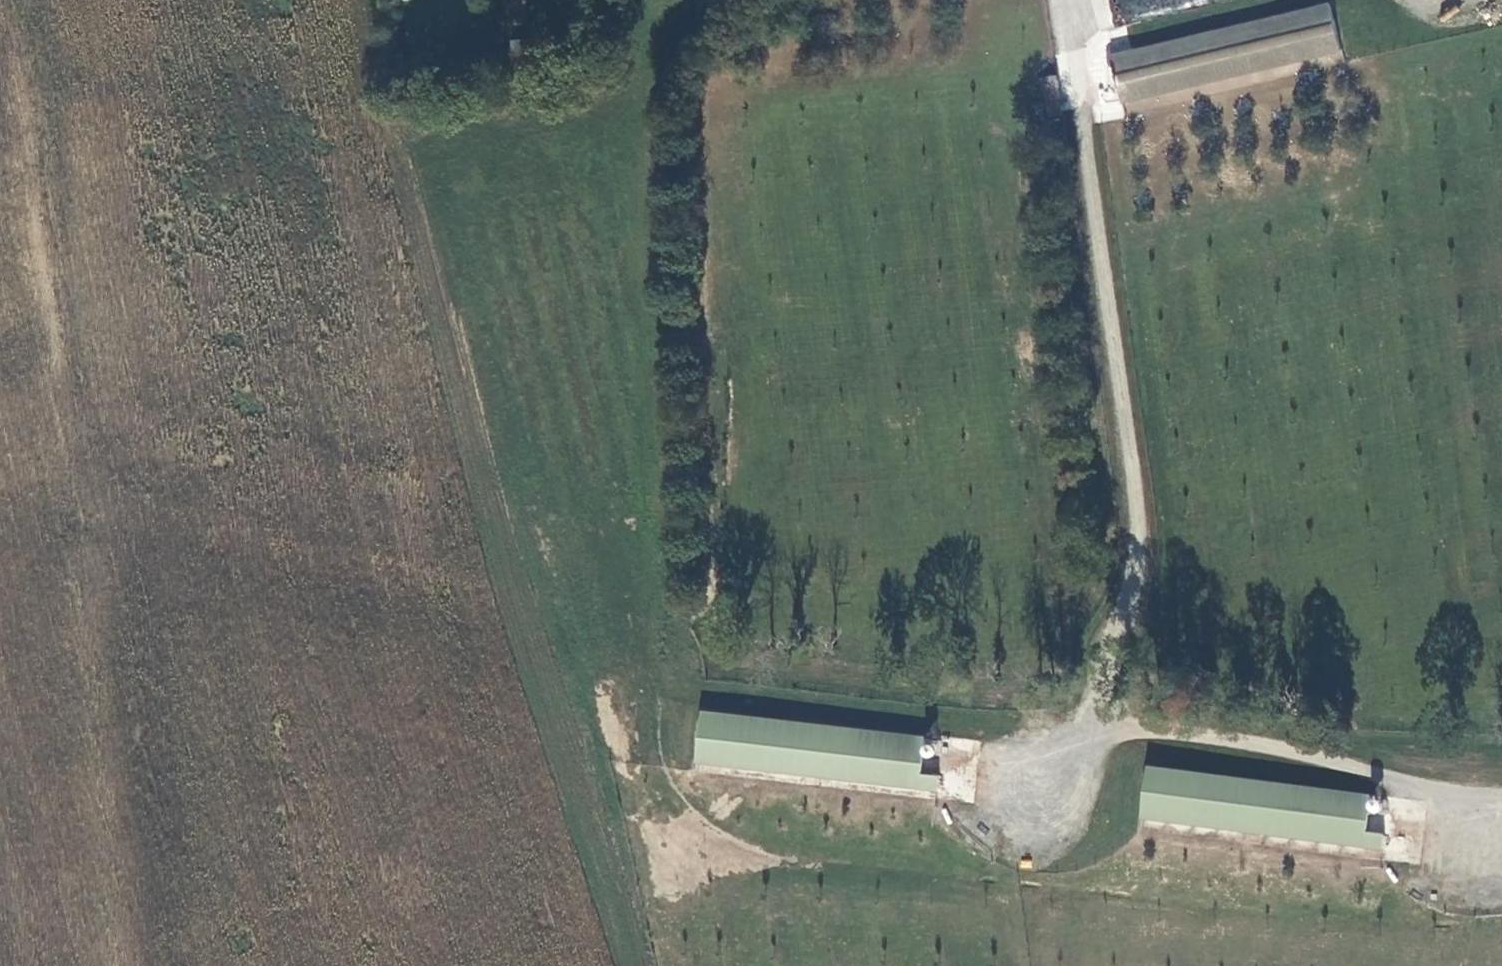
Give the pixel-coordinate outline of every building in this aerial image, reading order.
[(1340,48),(1329,2),(1109,55),(1120,101),(1340,48)] [(1055,75),(1039,78),(1043,96),(1058,93),(1055,75)] [(919,772),(923,734),(697,711),(692,767),(938,792),(940,775),(919,772)] [(1143,767),(1137,822),(1383,848),(1385,833),(1366,831),(1370,791),(1143,767)]
